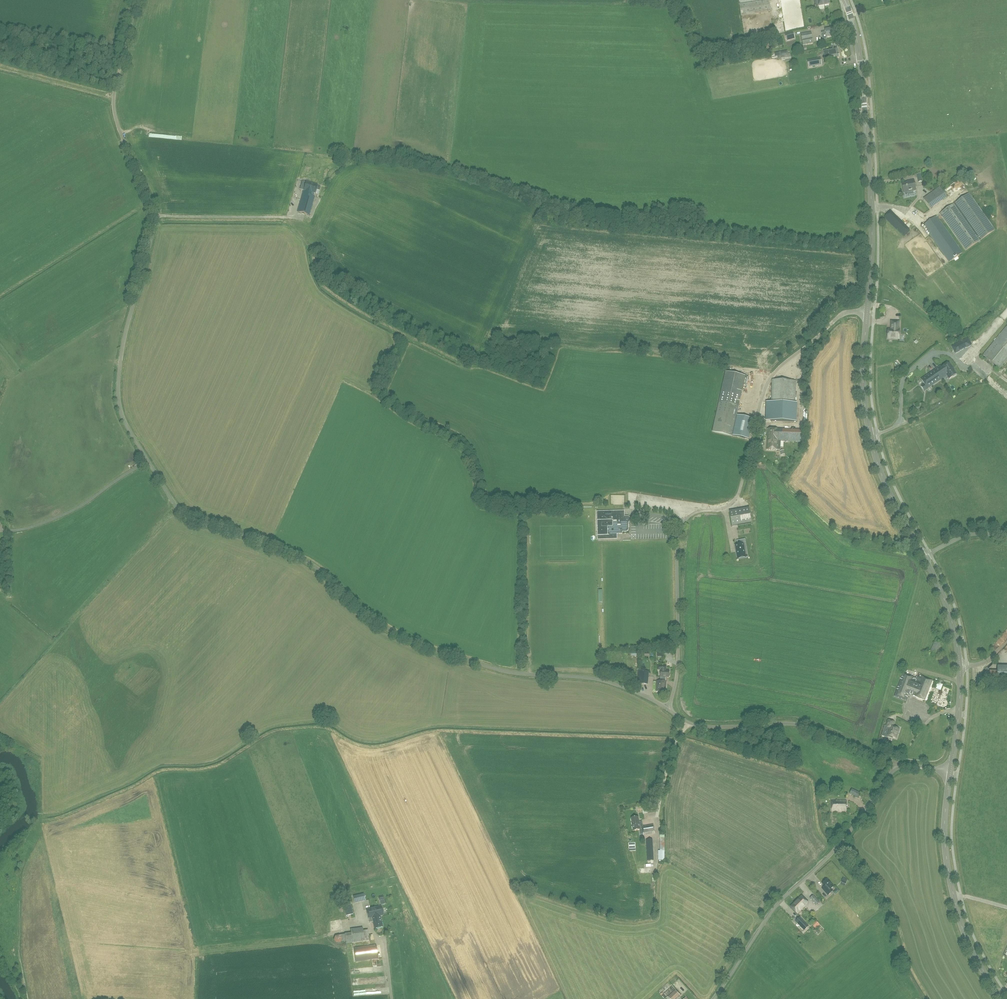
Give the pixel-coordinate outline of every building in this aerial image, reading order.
[(771,11),(769,0),(739,0),(741,16),(771,11)] [(835,33),(834,28),(825,30),(825,31),(821,31),(822,35),(826,34),(826,38),(835,36),(835,35),(835,33)] [(787,40),(795,38),(793,32),(785,34),(787,40)] [(803,45),(813,43),(811,32),(801,34),(803,45)] [(837,49),(836,48),(828,50),(823,51),(825,59),(830,58),(830,59),(839,58),(838,53),(838,54),(837,49)] [(809,66),(818,65),(822,64),(820,57),(808,60),(809,66)] [(810,71),(803,72),(805,81),(812,79),(810,71)] [(904,193),(916,190),(914,180),(910,181),(910,182),(902,184),(904,193)] [(318,186),(306,182),(306,184),(305,184),(304,186),(305,186),(297,212),(309,215),(315,197),(313,196),(314,193),(315,193),(316,190),(319,191),(320,187),(318,186)] [(959,182),(952,187),(955,191),(962,185),(959,182)] [(930,209),(947,197),(940,187),(923,199),(930,209)] [(965,251),(980,240),(995,230),(969,193),(954,203),(939,214),(965,251)] [(910,230),(894,215),(890,211),(884,217),(896,228),(904,236),(910,230)] [(949,262),(962,253),(936,216),(923,225),(949,262)] [(898,330),(898,322),(891,321),(891,329),(888,329),(888,338),(899,339),(899,330),(898,330)] [(994,342),(982,355),(999,369),(1006,360),(1006,326),(994,342)] [(949,379),(953,377),(956,375),(956,374),(952,368),(953,368),(949,363),(940,369),(939,368),(935,370),(941,379),(947,376),(949,379)] [(935,370),(921,380),(924,384),(921,386),(924,391),(941,379),(935,370)] [(725,372),(713,431),(749,439),(753,419),(737,415),(745,377),(725,372)] [(794,422),(796,381),(773,380),(772,404),(773,404),(773,407),(770,407),(770,404),(764,403),(763,419),(769,419),(769,418),(772,418),(772,421),(794,422)] [(779,441),(779,429),(767,429),(766,450),(779,450),(779,446),(780,445),(780,441),(779,441)] [(779,441),(780,441),(802,442),(803,431),(803,430),(779,429),(779,441)] [(695,502),(696,496),(683,494),(682,500),(695,502)] [(732,525),(752,522),(749,507),(729,511),(732,525)] [(624,511),(597,511),(597,536),(608,535),(617,535),(617,534),(622,534),(622,531),(626,531),(628,530),(628,521),(629,520),(630,518),(629,517),(625,517),(624,511)] [(743,539),(737,541),(737,545),(735,545),(737,556),(745,554),(743,539)] [(666,669),(666,666),(658,666),(657,670),(661,670),(660,681),(657,681),(656,691),(666,692),(666,681),(666,677),(669,677),(669,670),(666,670),(666,669)] [(991,675),(991,681),(998,681),(998,682),(1006,682),(1006,667),(998,667),(998,673),(994,673),(994,675),(991,675)] [(648,684),(649,672),(638,671),(638,684),(648,684)] [(916,679),(914,678),(914,677),(903,672),(893,695),(905,700),(908,692),(913,694),(912,695),(925,701),(932,681),(921,676),(921,678),(917,676),(916,679)] [(882,713),(886,718),(891,715),(887,709),(882,713)] [(897,739),(900,729),(892,727),(894,722),(888,720),(886,727),(889,728),(887,735),(897,739)] [(858,798),(860,793),(852,788),(850,793),(858,798)] [(846,811),(846,800),(831,800),(831,811),(846,811)] [(639,822),(638,817),(631,818),(633,830),(640,829),(642,829),(643,835),(655,833),(653,824),(643,826),(642,821),(639,822)] [(828,895),(833,890),(831,888),(834,886),(827,878),(822,883),(824,886),(821,888),(828,895)] [(354,903),(364,901),(364,900),(365,900),(364,895),(362,894),(352,897),(354,903)] [(816,905),(819,902),(813,895),(810,898),(816,905)] [(798,902),(804,908),(808,903),(801,896),(796,901),(797,903),(798,902)] [(797,914),(804,908),(798,902),(797,903),(796,901),(790,906),(797,914)] [(350,904),(344,906),(346,916),(353,914),(350,904)] [(381,906),(366,909),(368,918),(369,918),(370,922),(373,922),(374,928),(383,927),(380,916),(384,915),(381,906)] [(804,930),(808,926),(800,917),(795,921),(804,930)] [(356,961),(378,958),(376,945),(354,948),(356,961)] [(675,990),(668,997),(670,998),(675,998),(679,995),(675,990)]
